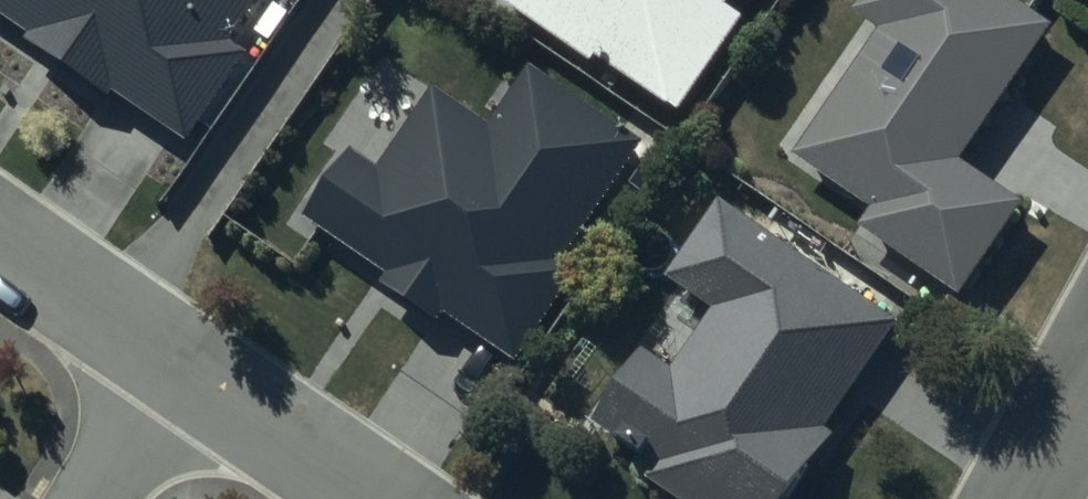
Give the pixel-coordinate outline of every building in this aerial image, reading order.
[(267,0),(0,0),(0,14),(39,40),(34,47),(124,106),(130,97),(194,139),(254,48),(241,40),(267,0)] [(774,0),(513,0),(510,4),(612,70),(615,65),(697,118),(774,0)] [(1013,0),(872,0),(856,24),(885,44),(806,158),(884,211),(870,232),(963,297),(1031,198),(974,159),(1061,33),(1013,0)] [(564,261),(643,147),(546,79),(508,134),(450,94),(398,170),(371,151),(322,222),(399,275),(392,286),(456,330),(464,319),(528,363),(587,278),(564,261)] [(728,205),(674,285),(720,316),(683,370),(654,351),(603,427),(665,469),(655,483),(680,498),(806,498),(841,448),(829,440),(907,324),(728,205)]
